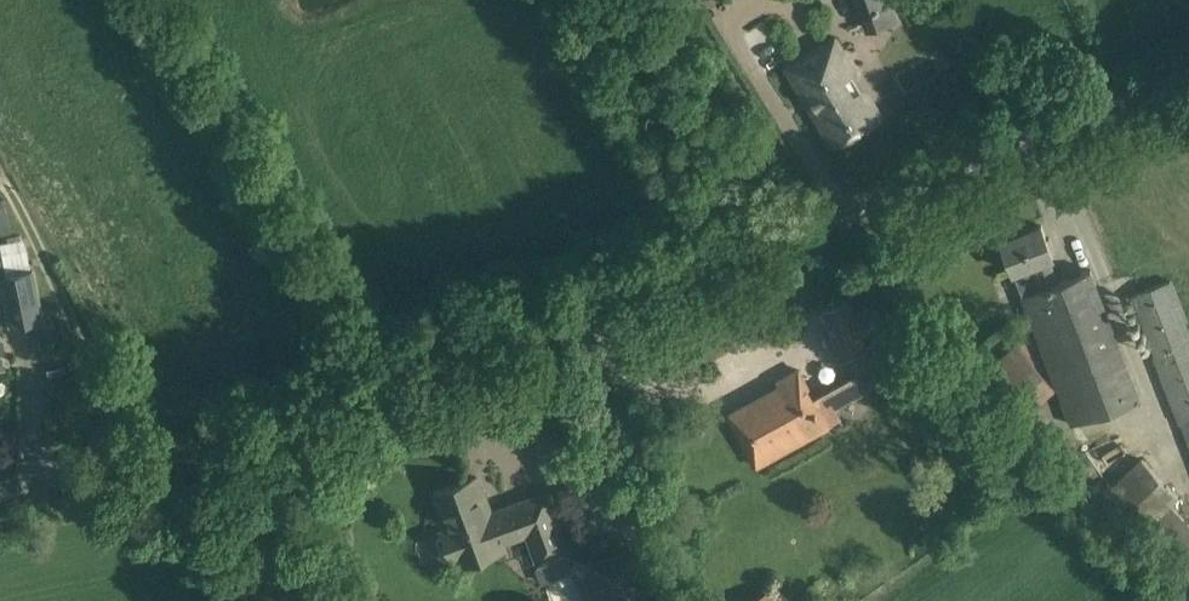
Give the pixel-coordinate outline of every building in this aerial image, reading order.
[(890,0),(854,0),(866,31),(897,20),(890,0)] [(858,70),(838,37),(789,66),(834,142),(878,116),(853,73),(858,70)] [(1058,281),(1049,257),(1053,256),(1041,225),(1018,234),(1017,231),(1004,236),(1005,239),(1001,240),(1022,295),(1058,281)] [(44,316),(34,268),(20,271),(2,275),(12,322),(44,316)] [(1058,281),(1022,295),(1071,425),(1140,399),(1090,269),(1058,281)] [(1172,278),(1129,295),(1178,423),(1180,422),(1188,446),(1188,322),(1172,278)] [(847,296),(823,305),(842,356),(851,353),(859,373),(812,399),(807,389),(809,388),(799,369),(777,382),(779,386),(728,414),(754,461),(840,419),(835,409),(878,385),(864,348),(867,347),(861,332),(882,324),(875,305),(854,313),(847,296)] [(1055,389),(1017,345),(980,376),(1018,420),(1055,389)] [(1141,458),(1111,486),(1182,562),(1188,556),(1188,524),(1170,504),(1177,497),(1141,458)] [(438,530),(451,564),(460,560),(461,563),(503,548),(498,534),(525,524),(539,562),(568,551),(547,492),(490,513),(477,477),(435,492),(447,526),(438,530)] [(652,503),(646,485),(633,490),(640,507),(652,503)] [(634,545),(587,563),(601,600),(654,600),(634,545)] [(774,583),(748,600),(786,600),(774,583)]
